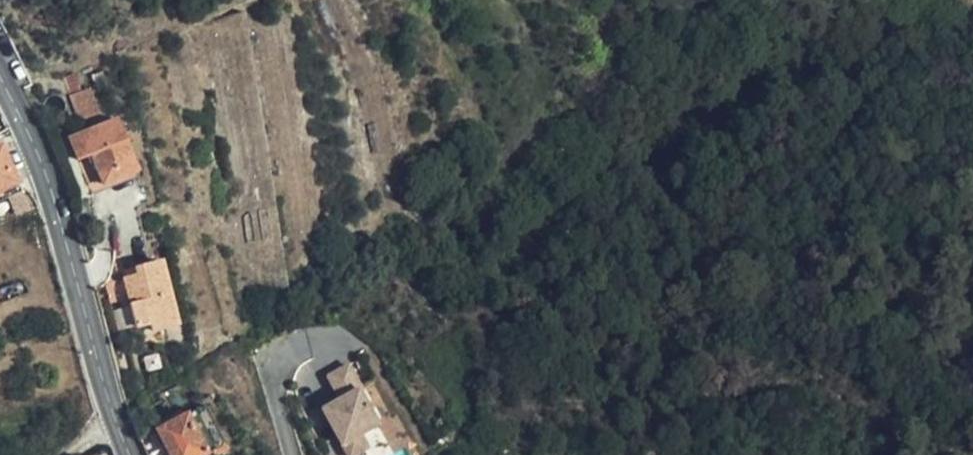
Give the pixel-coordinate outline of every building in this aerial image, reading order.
[(99,112),(89,89),(70,97),(77,120),(99,112)] [(137,170),(118,119),(70,139),(91,188),(137,170)] [(19,183),(1,147),(0,148),(0,192),(19,183)] [(19,183),(0,192),(0,203),(21,191),(23,190),(19,183)] [(152,336),(191,325),(176,259),(164,262),(136,269),(138,277),(124,280),(136,330),(150,327),(152,336)] [(327,375),(340,398),(333,402),(322,408),(342,443),(348,454),(351,454),(367,447),(359,434),(377,424),(358,389),(360,388),(347,365),(327,375)] [(140,441),(147,454),(162,454),(168,452),(170,454),(203,454),(224,444),(203,406),(177,419),(173,411),(162,418),(165,425),(157,429),(159,432),(140,441)]
